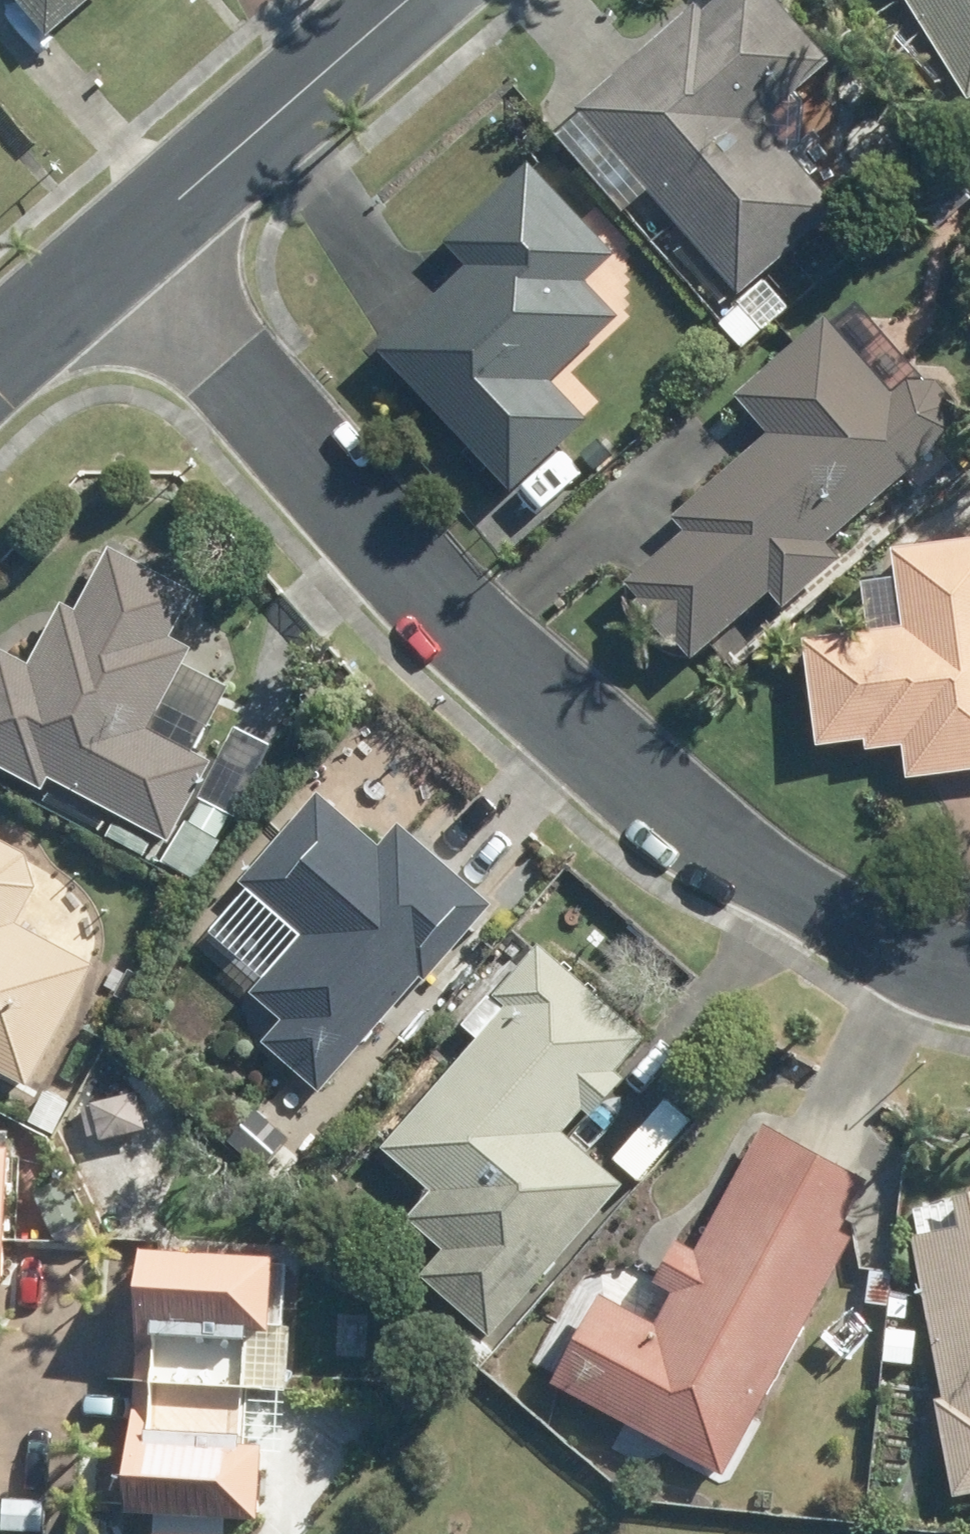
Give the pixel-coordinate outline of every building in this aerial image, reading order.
[(50,34),(91,0),(23,0),(50,34)] [(596,114),(751,290),(843,209),(764,120),(832,59),(780,0),(721,0),(596,114)] [(966,98),(969,96),(969,0),(904,0),(966,98)] [(452,239),(473,261),(382,349),(517,490),(593,416),(557,378),(625,314),(592,280),(621,252),(533,160),(452,239)] [(944,171),(911,200),(937,227),(968,199),(944,171)] [(738,303),(717,323),(739,349),(762,329),(738,303)] [(635,581),(649,597),(640,605),(676,648),(685,641),(700,659),(779,594),(793,610),(851,562),(832,541),(958,437),(961,408),(941,384),(916,380),(897,398),(834,321),(744,395),(777,435),(680,515),(694,532),(635,581)] [(506,515),(485,534),(500,550),(521,532),(506,515)] [(177,832),(220,754),(154,719),(168,693),(216,717),(238,678),(191,653),(199,637),(177,625),(200,582),(116,536),(82,602),(69,595),(35,656),(5,641),(0,650),(0,754),(49,781),(56,768),(177,832)] [(898,553),(908,626),(805,642),(821,747),(869,739),(871,754),(908,748),(914,781),(969,773),(969,541),(898,553)] [(208,626),(197,646),(216,655),(226,636),(208,626)] [(254,984),(285,1011),(266,1033),(324,1083),(424,968),(428,972),(493,897),(401,817),(383,838),(320,784),(243,873),(304,927),(254,984)] [(191,817),(168,855),(200,875),(224,839),(191,817)] [(36,1079),(102,956),(25,915),(43,880),(34,850),(0,831),(0,1060),(36,1079)] [(490,1030),(393,1136),(443,1181),(421,1205),(456,1238),(432,1265),(495,1323),(628,1179),(569,1126),(641,1046),(657,1030),(551,935),(501,990),(514,1000),(490,1030)] [(101,1089),(109,1131),(150,1121),(141,1081),(101,1089)] [(42,1090),(26,1122),(50,1134),(67,1104),(42,1090)] [(667,1320),(613,1288),(565,1371),(716,1458),(850,1219),(877,1173),(785,1119),(667,1320)] [(20,1266),(26,1122),(0,1121),(0,1265),(20,1266)] [(74,1172),(55,1182),(73,1216),(93,1206),(74,1172)] [(925,1233),(923,1233),(950,1396),(966,1491),(969,1490),(969,1224),(925,1233)] [(153,1235),(145,1370),(278,1378),(284,1254),(285,1244),(153,1235)] [(867,1270),(865,1303),(886,1304),(889,1272),(867,1270)] [(883,1327),(880,1361),(910,1363),(913,1330),(883,1327)] [(145,1370),(136,1498),(271,1507),(278,1378),(145,1370)]
